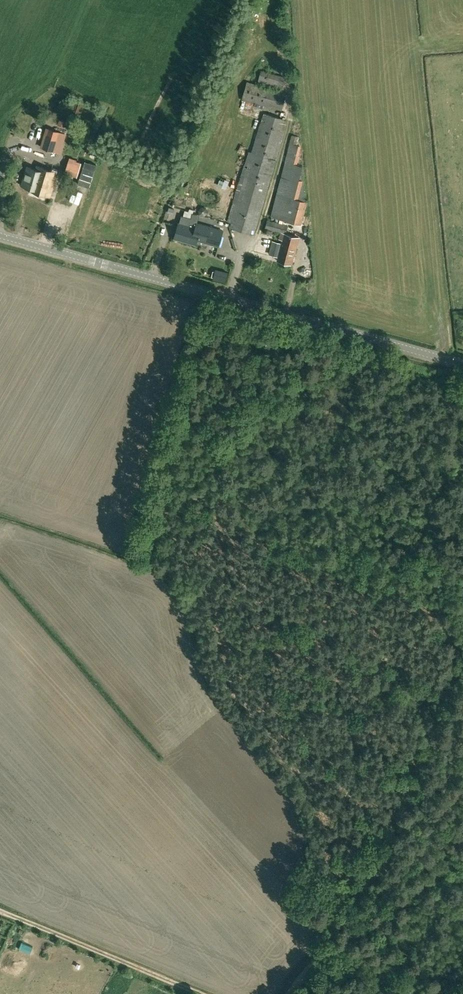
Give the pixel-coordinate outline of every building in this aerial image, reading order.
[(280,90),(284,76),(261,70),(257,84),(247,81),(242,99),(282,110),(287,92),(280,90)] [(230,227),(253,234),(284,128),(286,120),(262,113),(251,152),(248,151),(237,186),(227,221),(232,223),(230,227)] [(65,133),(47,128),(42,147),(59,152),(65,133)] [(303,166),(296,164),(301,146),(297,145),(299,137),(292,134),(290,143),(291,143),(275,207),(272,216),(302,224),(304,215),(307,202),(299,199),(303,181),(299,180),(303,166)] [(82,161),(70,157),(65,173),(77,177),(82,161)] [(35,169),(26,166),(21,185),(29,188),(29,190),(50,196),(58,172),(36,165),(35,169)] [(196,243),(197,239),(218,245),(223,230),(197,222),(195,228),(190,226),(192,218),(182,215),(179,223),(175,237),(196,243)] [(217,226),(219,220),(204,216),(202,222),(217,226)] [(267,220),(265,228),(281,232),(279,239),(283,240),(282,242),(279,256),(278,261),(292,264),(299,237),(286,233),(288,226),(267,220)] [(272,241),(270,249),(279,251),(281,243),(272,241)] [(213,271),(211,277),(224,281),(226,275),(213,271)]
